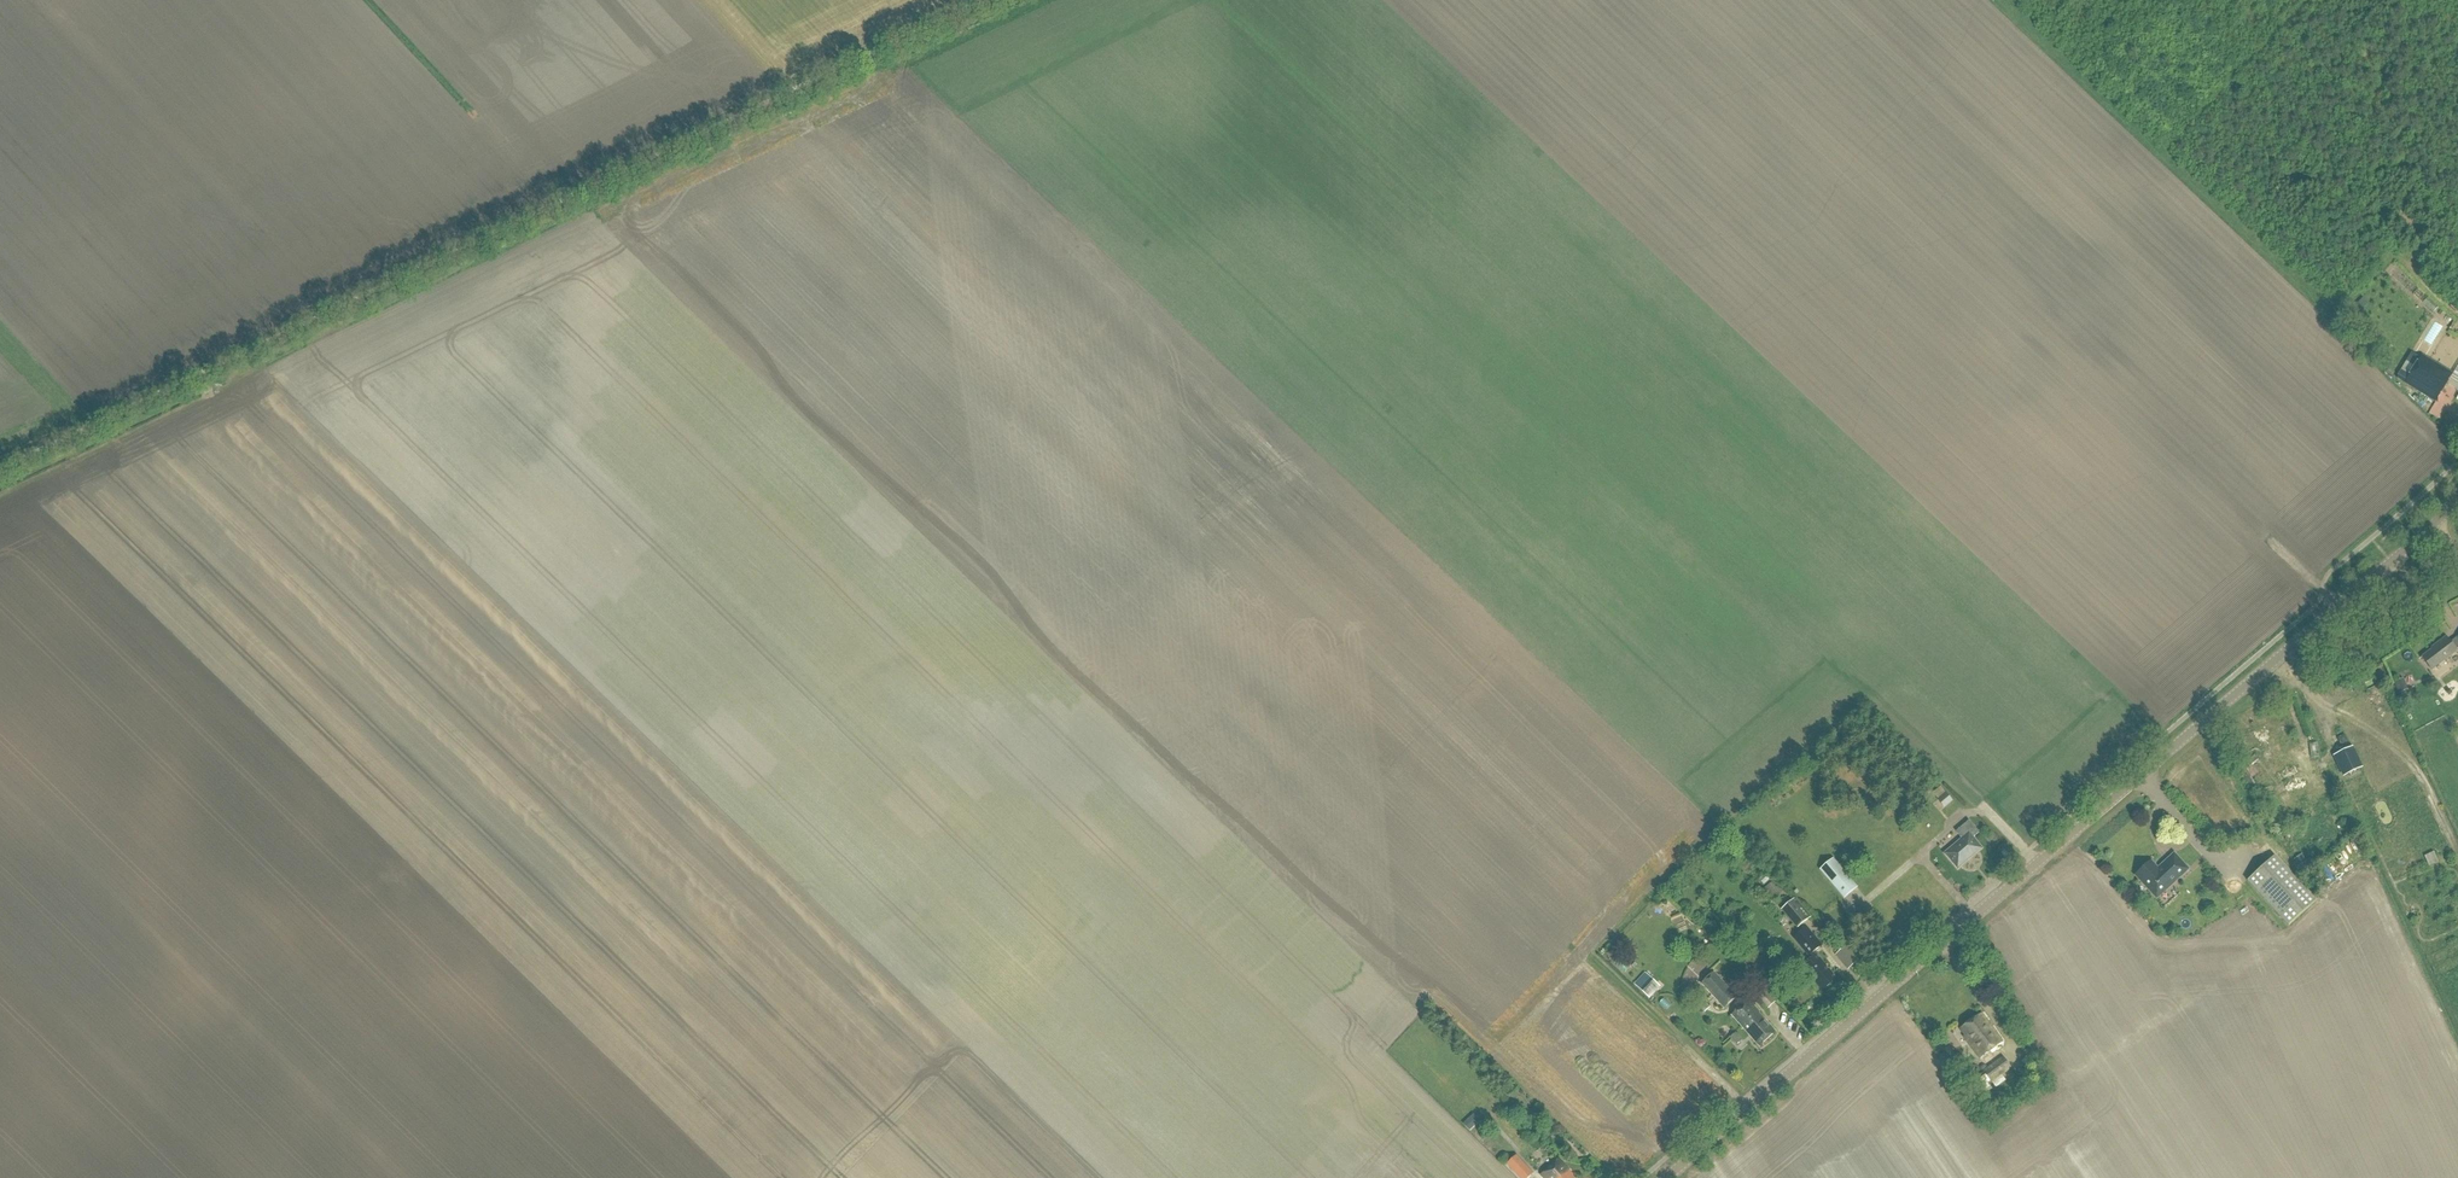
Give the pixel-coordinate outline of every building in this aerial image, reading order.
[(2415,389),(2442,407),(2454,389),(2457,383),(2457,374),(2455,372),(2435,359),(2415,389)] [(2457,637),(2457,638),(2457,639),(2451,643),(2446,637),(2433,647),(2434,649),(2421,659),(2431,671),(2457,652),(2457,650),(2457,649),(2457,636),(2457,637)] [(2392,729),(2398,725),(2392,716),(2387,719),(2392,729)] [(2362,768),(2353,747),(2332,756),(2342,777),(2362,768)] [(2274,808),(2281,826),(2289,822),(2282,805),(2274,808)] [(1978,831),(1967,819),(1955,830),(1961,837),(1944,852),(1957,867),(1981,847),(1972,836),(1978,831)] [(2302,853),(2293,860),(2301,872),(2310,866),(2302,853)] [(2427,856),(2431,864),(2439,861),(2435,853),(2427,856)] [(2191,869),(2177,854),(2165,865),(2166,866),(2162,870),(2154,861),(2141,873),(2141,877),(2160,898),(2191,869)] [(2319,901),(2278,856),(2250,880),(2292,926),(2319,901)] [(1858,887),(1833,858),(1819,871),(1844,900),(1858,887)] [(1810,917),(1795,899),(1781,910),(1796,929),(1810,917)] [(1821,947),(1806,930),(1794,940),(1811,960),(1801,968),(1822,992),(1836,980),(1816,956),(1815,957),(1812,954),(1821,947)] [(1737,997),(1714,972),(1701,984),(1724,1009),(1737,997)] [(1652,979),(1641,990),(1650,999),(1661,987),(1652,979)] [(1775,1003),(1760,985),(1753,991),(1768,1009),(1775,1003)] [(1761,1012),(1750,1000),(1734,1015),(1761,1046),(1777,1032),(1760,1013),(1761,1012)] [(2005,1042),(1983,1014),(1963,1029),(1967,1035),(1966,1036),(1983,1059),(2005,1042)] [(1742,1040),(1736,1033),(1730,1038),(1736,1045),(1742,1040)] [(2011,1069),(2003,1057),(1982,1071),(1985,1075),(1975,1082),(1982,1092),(1989,1086),(1986,1081),(1988,1079),(1991,1083),(2011,1069)] [(1517,1155),(1507,1164),(1519,1177),(1528,1177),(1533,1173),(1517,1155)] [(1559,1160),(1543,1175),(1545,1177),(1576,1177),(1559,1160)]
